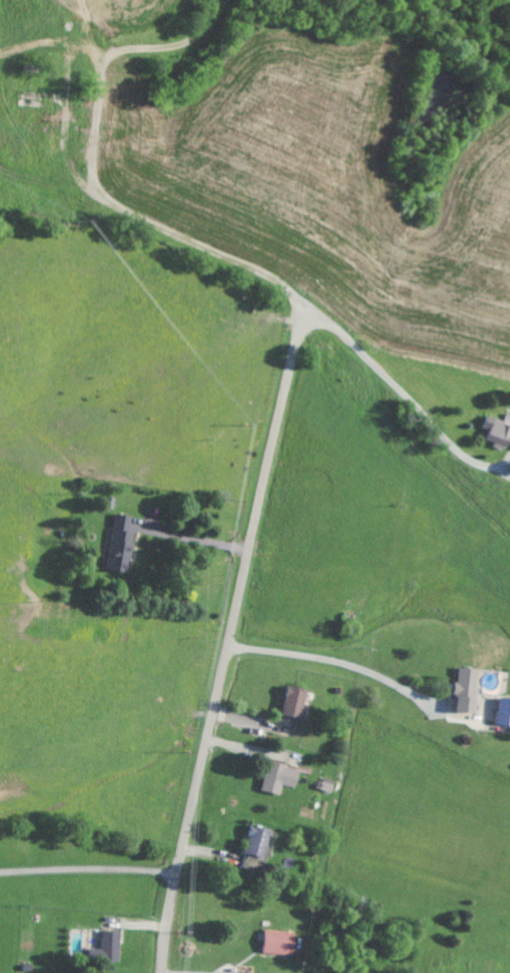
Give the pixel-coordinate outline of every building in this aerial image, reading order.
[(489,417),(486,428),(493,429),(489,443),(509,448),(509,414),(508,413),(506,422),(489,417)] [(111,569),(133,571),(137,531),(133,531),(135,515),(117,513),(111,569)] [(458,710),(481,713),(483,698),(479,697),(482,668),(464,666),(458,710)] [(286,713),(304,717),(311,689),(292,685),(286,713)] [(505,696),(500,723),(509,724),(509,697),(505,696)] [(266,789),(284,794),(287,784),(300,788),(305,769),(274,761),(266,789)] [(245,867),(265,872),(275,829),(255,824),(245,867)] [(124,931),(106,930),(104,961),(123,962),(124,931)] [(297,954),(298,932),(268,931),(267,953),(297,954)]
